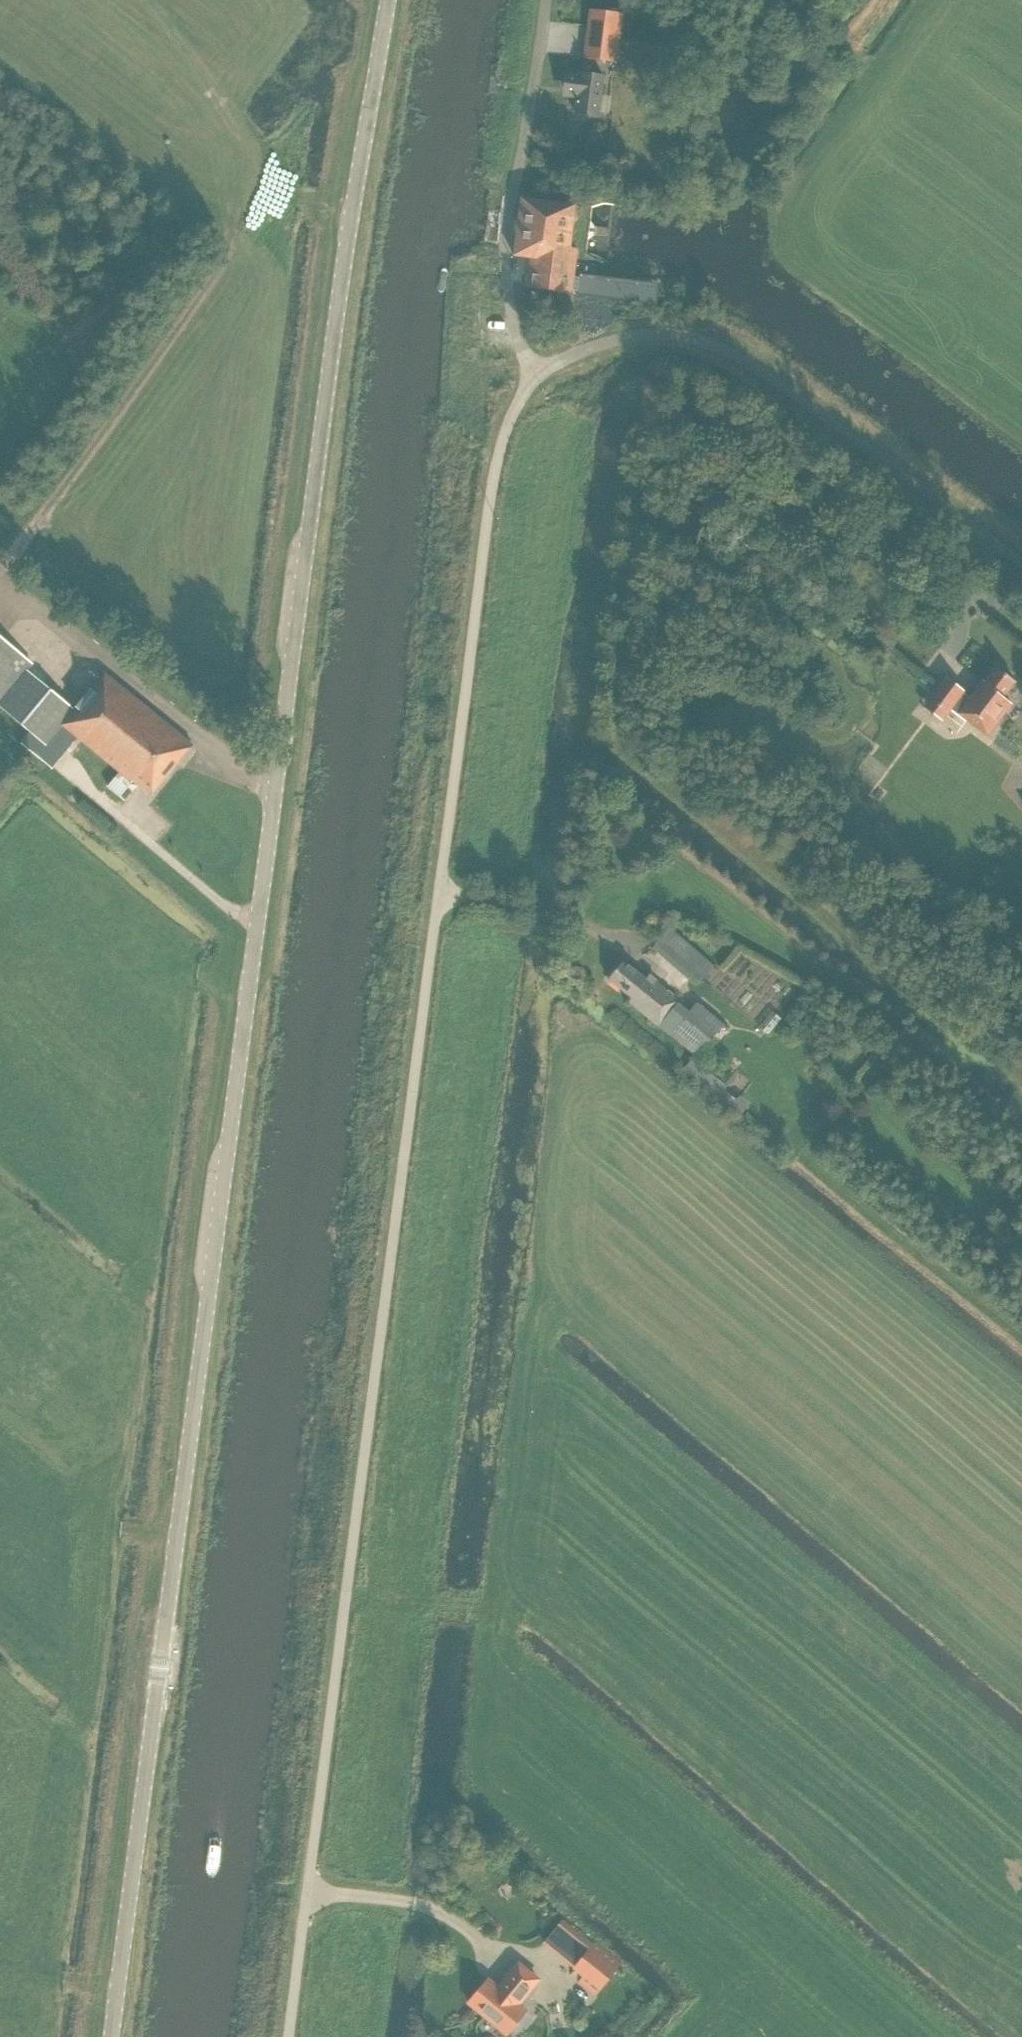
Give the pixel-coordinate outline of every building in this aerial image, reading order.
[(585,58),(617,62),(623,15),(591,11),(585,58)] [(655,58),(667,51),(660,40),(648,47),(655,58)] [(599,115),(604,76),(566,72),(564,88),(578,90),(575,112),(599,115)] [(574,276),(577,249),(569,248),(575,205),(521,198),(514,255),(530,257),(526,286),(572,292),(572,291),(577,291),(576,294),(651,304),(653,286),(574,276)] [(192,744),(104,672),(75,707),(45,681),(72,648),(37,619),(13,647),(0,636),(0,706),(61,758),(78,737),(121,773),(123,771),(151,794),(192,744)] [(953,705),(959,710),(958,713),(987,735),(1011,703),(1003,696),(1015,680),(996,667),(985,682),(982,680),(969,697),(963,692),(964,690),(947,677),(929,700),(947,713),(953,705)] [(682,938),(680,940),(664,958),(689,979),(706,959),(682,938)] [(658,1026),(680,1000),(649,974),(646,978),(623,960),(608,978),(630,997),(627,1000),(658,1026)] [(698,1058),(725,1026),(700,1005),(673,1037),(698,1058)] [(613,1971),(588,1950),(574,1967),(600,1988),(613,1971)] [(518,1963),(498,1988),(487,1979),(469,2001),(507,2033),(525,2010),(517,2003),(537,1979),(518,1963)]
